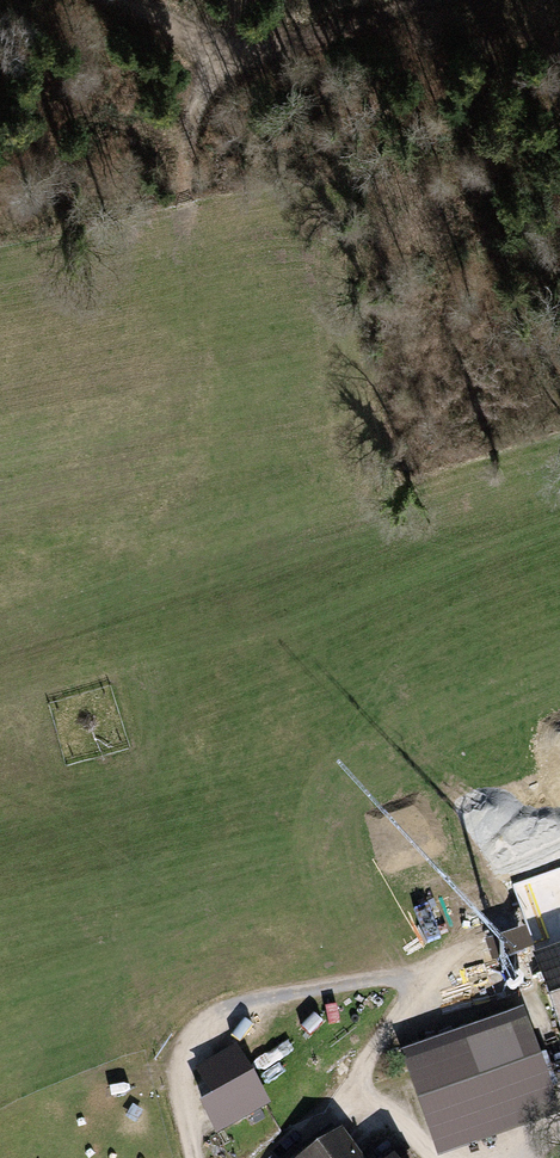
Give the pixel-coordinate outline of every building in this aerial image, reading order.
[(533,955),(559,1033),(559,945),(533,955)] [(399,1053),(437,1157),(440,1157),(559,1115),(559,1112),(523,1009),(399,1053)] [(236,1045),(194,1069),(210,1097),(198,1104),(215,1135),(270,1105),(236,1045)] [(341,1130),(301,1157),(361,1157),(341,1130)] [(401,1145),(384,1157),(410,1157),(401,1145)]
